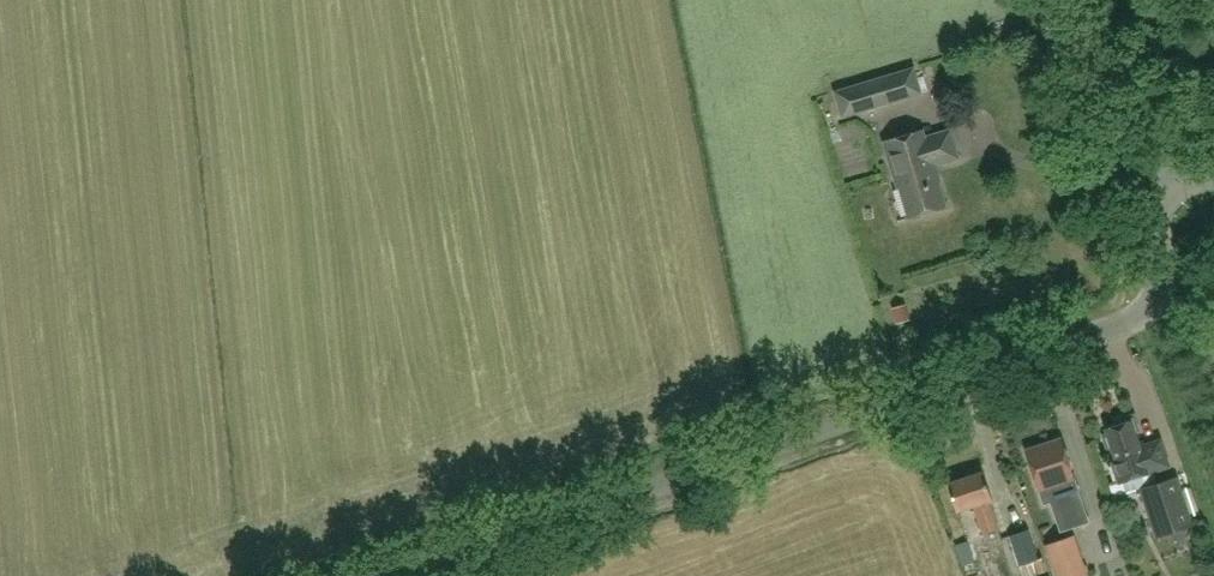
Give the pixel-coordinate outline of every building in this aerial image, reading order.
[(899,72),(834,92),(842,117),(906,97),(899,72)] [(924,129),(883,141),(896,185),(898,185),(908,217),(945,206),(933,165),(958,158),(950,129),(926,136),(924,129)] [(892,308),(897,323),(911,319),(906,304),(892,308)] [(1117,425),(1105,429),(1116,460),(1112,461),(1118,482),(1167,465),(1159,440),(1138,446),(1134,432),(1139,430),(1133,413),(1115,419),(1117,425)] [(1059,439),(1025,450),(1043,503),(1050,501),(1060,531),(1087,522),(1059,439)] [(956,512),(973,506),(983,535),(999,529),(989,500),(992,499),(982,471),(947,484),(956,512)] [(1192,525),(1176,477),(1139,489),(1155,537),(1192,525)] [(1027,530),(1009,537),(1019,565),(1037,558),(1027,530)] [(1073,536),(1045,546),(1056,575),(1082,575),(1086,575),(1073,536)] [(966,540),(953,546),(960,565),(973,561),(966,540)]
